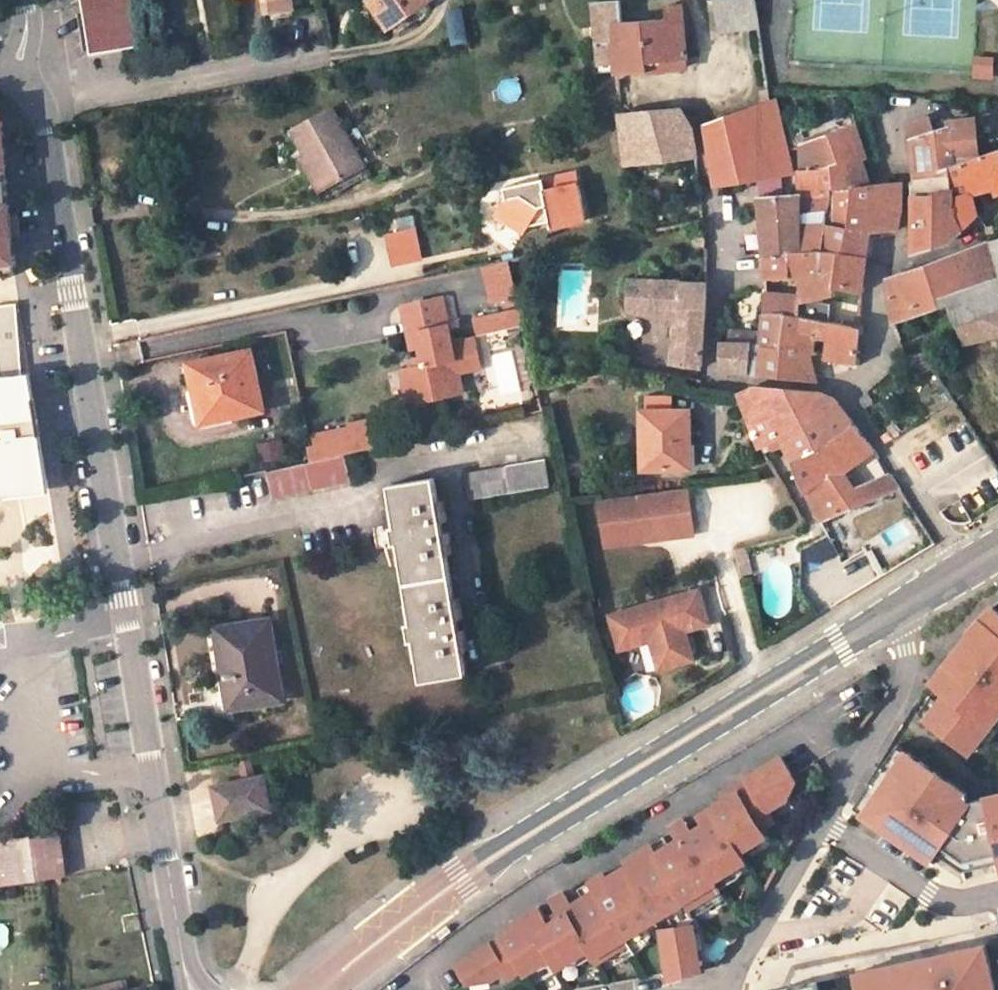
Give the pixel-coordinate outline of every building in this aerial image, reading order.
[(133,0),(84,0),(87,23),(92,53),(140,45),(133,0)] [(156,0),(135,0),(138,22),(159,19),(156,0)] [(436,0),(380,0),(374,4),(392,32),(436,1),(436,0)] [(720,31),(760,26),(757,0),(716,0),(720,31)] [(622,23),(621,1),(594,4),(595,25),(612,24),(622,23)] [(685,19),(683,6),(668,8),(669,20),(685,19)] [(616,72),(616,76),(652,73),(651,65),(683,62),(690,61),(685,19),(669,20),(622,23),(612,24),(615,61),(616,72)] [(615,61),(612,24),(595,25),(598,62),(615,61)] [(616,72),(615,61),(598,62),(599,73),(616,72)] [(683,62),(651,65),(652,73),(684,70),(683,62)] [(992,62),(975,62),(974,74),(991,75),(992,62)] [(793,175),(787,151),(775,103),(771,104),(769,92),(761,94),(763,106),(707,128),(717,187),(793,175)] [(295,134),(310,160),(328,192),(367,170),(334,111),(295,134)] [(624,169),(624,170),(698,161),(695,150),(693,131),(681,111),(619,117),(616,118),(616,123),(620,122),(620,131),(617,132),(618,137),(621,137),(622,147),(619,148),(619,153),(623,153),(624,169)] [(871,188),(856,144),(863,142),(857,127),(853,115),(788,138),(791,150),(802,146),(802,171),(799,171),(800,196),(800,200),(829,199),(829,193),(851,190),(871,188)] [(986,155),(973,117),(949,124),(951,128),(935,133),(930,120),(909,127),(910,141),(913,179),(956,165),(986,155)] [(17,274),(0,147),(0,277),(17,274)] [(986,155),(956,165),(913,179),(915,198),(934,192),(953,191),(956,218),(963,231),(978,216),(974,196),(987,194),(997,191),(997,150),(986,155)] [(310,160),(304,163),(323,195),(328,192),(310,160)] [(522,234),(527,226),(550,221),(551,227),(586,220),(576,172),(544,179),(545,184),(535,187),(534,181),(504,187),(506,197),(494,215),(522,234)] [(871,188),(851,190),(848,227),(870,234),(896,234),(902,217),(904,183),(899,182),(899,185),(895,185),(871,188)] [(825,213),(824,226),(848,227),(851,190),(829,193),(829,199),(800,200),(800,196),(761,198),(766,255),(822,249),(824,228),(800,229),(799,214),(825,213)] [(953,242),(963,231),(956,218),(953,191),(934,192),(915,198),(917,223),(917,253),(953,242)] [(401,232),(415,229),(412,214),(398,218),(401,232)] [(865,289),(870,234),(848,227),(824,226),(824,228),(822,249),(837,250),(834,279),(832,289),(865,289)] [(422,259),(415,229),(401,232),(388,235),(394,265),(422,259)] [(706,238),(705,236),(703,235),(701,235),(700,236),(698,238),(698,239),(698,241),(699,243),(701,244),(703,244),(705,243),(706,241),(706,240),(706,238)] [(997,251),(996,244),(991,245),(989,242),(965,251),(961,255),(916,271),(890,280),(895,325),(917,318),(914,310),(938,302),(941,311),(953,307),(965,347),(997,338),(997,273),(992,253),(997,251)] [(796,278),(810,279),(834,279),(837,250),(822,249),(766,255),(768,281),(796,278)] [(492,302),(508,298),(510,307),(520,304),(510,260),(484,266),(492,302)] [(769,304),(768,312),(786,315),(798,316),(799,303),(831,295),(832,289),(834,279),(810,279),(810,283),(799,283),(799,297),(769,295),(769,296),(769,304)] [(707,285),(641,283),(634,283),(632,313),(681,317),(673,365),(702,370),(707,296),(707,285)] [(447,396),(445,383),(460,380),(458,373),(481,368),(474,338),(452,343),(442,297),(402,305),(412,349),(420,347),(422,357),(424,366),(415,367),(401,370),(408,404),(447,396)] [(917,318),(941,311),(938,302),(914,310),(917,318)] [(48,479),(37,418),(27,419),(17,303),(0,305),(0,333),(5,376),(0,376),(0,498),(50,492),(48,479)] [(524,323),(521,308),(502,312),(506,327),(524,323)] [(506,327),(502,312),(475,318),(479,333),(506,327)] [(768,313),(764,335),(763,347),(765,347),(780,350),(786,315),(768,312),(768,313)] [(786,315),(780,350),(813,356),(815,342),(811,342),(811,337),(799,335),(801,317),(798,316),(786,315)] [(811,342),(815,342),(828,344),(828,359),(853,364),(855,364),(858,329),(817,319),(801,317),(799,335),(811,337),(811,342)] [(765,347),(763,347),(721,342),(723,372),(760,376),(765,347)] [(813,363),(813,356),(780,350),(765,347),(760,376),(765,378),(783,380),(801,382),(819,382),(813,363)] [(509,349),(489,356),(505,405),(525,399),(509,349)] [(262,413),(249,357),(194,369),(207,425),(262,413)] [(424,366),(422,357),(414,359),(415,367),(424,366)] [(460,380),(445,383),(447,396),(462,393),(460,380)] [(542,393),(549,392),(547,383),(540,385),(542,393)] [(755,385),(736,391),(759,447),(769,443),(779,438),(782,445),(790,463),(856,427),(838,404),(822,397),(755,385)] [(648,473),(695,470),(692,414),(677,415),(676,399),(649,401),(650,416),(645,417),(648,473)] [(804,503),(816,527),(864,505),(857,493),(846,474),(874,451),(856,427),(790,463),(803,496),(806,495),(808,500),(804,503)] [(356,441),(354,434),(345,436),(350,456),(377,451),(374,438),(356,441)] [(322,463),(347,457),(350,456),(345,436),(323,441),(319,448),(322,463)] [(769,443),(772,450),(782,445),(779,438),(769,443)] [(258,441),(260,461),(284,459),(283,439),(258,441)] [(322,463),(266,475),(273,504),(353,486),(347,457),(322,463)] [(546,466),(469,480),(473,506),(551,492),(546,466)] [(857,493),(864,505),(865,507),(903,492),(894,478),(857,493)] [(411,648),(415,647),(423,688),(467,680),(461,646),(467,645),(461,616),(457,617),(445,548),(451,547),(446,519),(440,520),(434,485),(389,492),(397,532),(392,533),(394,548),(399,548),(413,632),(410,632),(411,648)] [(691,491),(603,505),(610,545),(649,539),(650,544),(699,537),(691,491)] [(886,574),(871,547),(843,562),(828,533),(799,548),(829,604),(886,574)] [(739,576),(753,572),(746,547),(733,550),(739,576)] [(703,662),(694,635),(692,628),(701,626),(703,632),(720,628),(709,593),(617,621),(628,655),(657,645),(667,674),(703,662)] [(977,624),(925,692),(939,703),(921,726),(969,763),(997,726),(997,640),(977,624)] [(692,628),(694,635),(703,632),(701,626),(692,628)] [(283,705),(269,628),(217,636),(225,687),(219,688),(225,716),(283,705)] [(595,957),(685,903),(688,908),(720,889),(715,880),(746,861),(741,852),(767,836),(762,828),(774,821),(768,811),(786,798),(796,781),(781,756),(722,791),(726,797),(699,813),(708,828),(671,850),(664,837),(654,844),(652,841),(625,857),(630,866),(607,880),(602,871),(588,880),(593,888),(573,901),(565,888),(549,897),(557,911),(546,917),(541,907),(515,921),(518,926),(457,964),(469,982),(492,980),(507,970),(511,977),(524,969),(527,973),(553,957),(559,968),(591,948),(595,957)] [(965,798),(901,756),(863,814),(935,859),(968,809),(960,804),(965,798)] [(257,781),(254,770),(241,774),(244,784),(257,781)] [(220,827),(270,818),(263,783),(213,793),(220,827)] [(986,799),(997,863),(997,797),(986,799)] [(69,885),(62,841),(0,850),(0,895),(48,888),(69,885)] [(10,924),(0,923),(0,946),(8,947),(10,924)] [(694,924),(662,928),(671,980),(675,979),(702,971),(698,948),(694,924)] [(982,954),(950,961),(952,967),(930,972),(928,965),(852,982),(853,989),(990,989),(982,954)]
